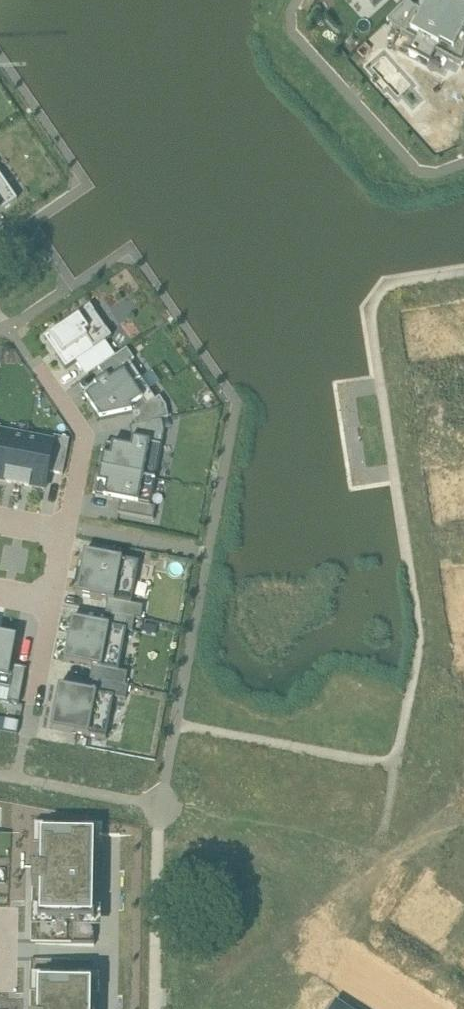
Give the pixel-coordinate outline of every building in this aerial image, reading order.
[(386,21),(394,29),(416,40),(409,53),(430,63),(436,52),(462,65),(463,65),(463,34),(463,5),(455,0),(428,0),(422,11),(415,8),(407,0),(386,21)] [(412,85),(384,56),(372,68),(381,78),(376,83),(383,91),(389,86),(399,97),(412,85)] [(1,177),(0,178),(0,213),(18,200),(1,177)] [(91,307),(45,338),(67,369),(112,338),(91,307)] [(141,380),(129,363),(83,394),(95,411),(141,380)] [(156,401),(141,380),(95,411),(100,420),(167,406),(161,397),(156,401)] [(0,432),(0,481),(18,484),(27,437),(0,432)] [(55,442),(27,437),(18,484),(45,490),(55,442)] [(106,443),(101,470),(155,480),(160,453),(106,443)] [(101,470),(96,497),(150,507),(155,480),(101,470)] [(139,562),(84,552),(77,595),(132,605),(139,562)] [(119,671),(127,629),(73,619),(64,660),(119,671)] [(12,678),(7,702),(20,704),(26,669),(12,666),(18,637),(0,634),(0,675),(12,678)] [(114,695),(60,686),(53,729),(106,738),(114,695)] [(39,886),(39,919),(93,919),(95,832),(41,832),(40,870),(34,870),(34,886),(39,886)] [(463,903),(423,878),(397,921),(438,946),(463,903)] [(39,981),(38,1008),(94,1008),(95,982),(39,981)]
